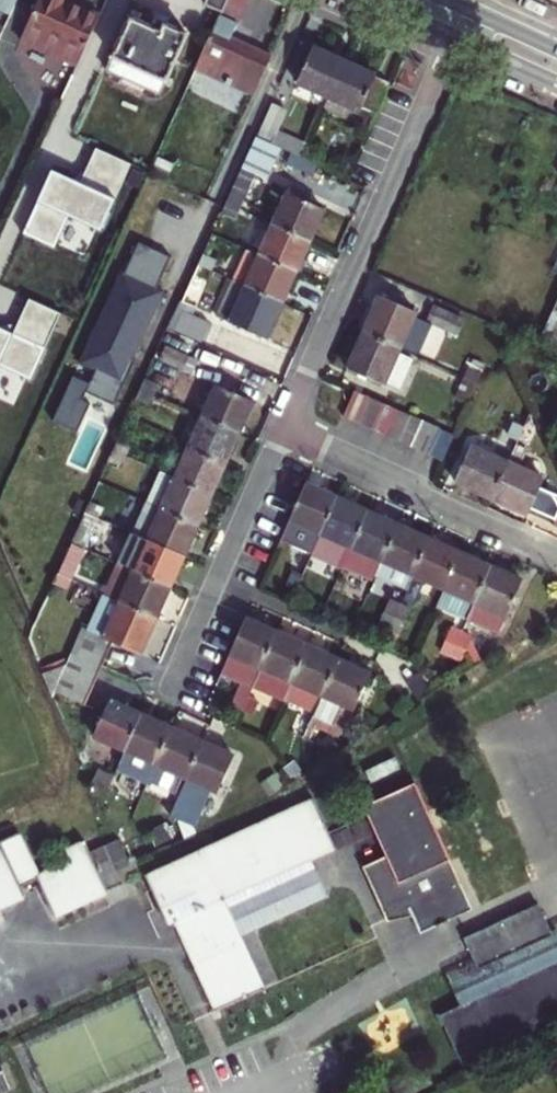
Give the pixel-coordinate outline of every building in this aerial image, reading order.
[(11,16),(18,0),(0,0),(0,11),(11,16)] [(101,16),(69,1),(69,0),(40,0),(21,39),(78,66),(101,16)] [(272,55),(231,37),(248,0),(229,0),(224,11),(198,69),(255,95),(272,55)] [(224,11),(229,0),(207,0),(206,2),(224,11)] [(136,8),(132,16),(163,30),(166,22),(136,8)] [(132,16),(114,55),(168,80),(189,33),(170,22),(169,24),(166,22),(163,30),(132,16)] [(316,47),(300,82),(330,96),(346,61),(316,47)] [(108,69),(161,93),(168,80),(114,55),(108,69)] [(326,105),(371,127),(391,82),(346,61),(330,96),(326,105)] [(288,110),(273,103),(259,134),(284,146),(293,151),(299,139),(279,130),(288,110)] [(284,146),(259,134),(242,170),(228,202),(241,208),(257,173),(269,178),(284,146)] [(299,139),(293,151),(303,156),(309,144),(299,139)] [(313,161),(318,148),(309,144),(303,156),(313,161)] [(102,236),(134,165),(97,149),(85,177),(68,179),(53,173),(24,238),(56,253),(71,220),(102,236)] [(311,240),(325,209),(290,193),(277,224),(311,240)] [(223,212),(237,219),(241,208),(228,202),(223,212)] [(277,224),(272,235),(264,252),(262,257),(297,272),(311,240),(277,224)] [(262,231),(255,248),(264,252),(272,235),(262,231)] [(172,257),(140,242),(126,274),(122,272),(81,362),(98,370),(87,393),(116,406),(136,360),(132,358),(135,350),(139,348),(165,291),(158,288),(172,257)] [(220,254),(207,248),(199,265),(212,271),(220,254)] [(262,257),(248,250),(234,280),(235,281),(248,287),(283,303),(297,272),(262,257)] [(212,271),(199,265),(181,303),(195,310),(212,271)] [(217,317),(266,340),(283,303),(248,287),(235,281),(234,280),(217,317)] [(418,312),(384,296),(368,332),(402,348),(418,312)] [(537,341),(556,349),(556,337),(553,336),(556,327),(556,296),(537,341)] [(35,305),(23,333),(4,334),(0,332),(0,377),(2,373),(34,388),(65,319),(35,305)] [(466,320),(435,306),(430,319),(460,332),(466,320)] [(202,341),(210,324),(185,313),(177,329),(202,341)] [(388,378),(404,384),(417,354),(402,348),(368,332),(352,369),(385,384),(388,378)] [(184,369),(190,356),(167,346),(162,359),(184,369)] [(485,372),(471,367),(467,377),(480,383),(485,372)] [(467,377),(459,396),(471,401),(480,383),(467,377)] [(159,384),(146,378),(142,388),(155,394),(159,384)] [(254,401),(218,385),(204,417),(240,433),(254,401)] [(142,388),(137,399),(150,406),(155,394),(142,388)] [(371,396),(356,390),(345,416),(360,423),(371,396)] [(371,396),(360,423),(374,429),(385,403),(371,396)] [(385,403),(374,429),(388,435),(399,409),(385,403)] [(399,409),(388,435),(402,442),(414,416),(399,409)] [(414,416),(402,442),(415,448),(427,422),(414,416)] [(240,433),(204,417),(190,447),(226,464),(240,433)] [(427,422),(415,448),(431,454),(441,429),(427,422)] [(509,433),(519,438),(524,426),(514,422),(509,433)] [(431,454),(445,461),(457,436),(441,429),(431,454)] [(127,454),(131,445),(119,438),(115,448),(127,454)] [(493,497),(509,461),(472,444),(456,480),(493,497)] [(509,461),(493,497),(529,514),(545,478),(520,466),(527,449),(516,444),(509,461)] [(177,476),(213,492),(226,464),(190,447),(177,476)] [(110,458),(123,464),(127,454),(115,448),(110,458)] [(199,523),(213,492),(177,476),(160,469),(146,500),(163,507),(199,523)] [(322,534),(338,498),(307,484),(291,520),(322,534)] [(346,562),(369,512),(338,498),(322,534),(314,553),(343,567),(346,562)] [(104,505),(91,499),(86,510),(99,516),(104,505)] [(146,500),(132,531),(185,554),(199,523),(163,507),(146,500)] [(75,535),(88,542),(99,516),(86,510),(75,535)] [(398,525),(369,512),(346,562),(376,576),(398,525)] [(430,539),(398,525),(376,576),(407,591),(414,575),(430,539)] [(120,562),(172,585),(185,554),(132,531),(119,561),(120,562)] [(461,553),(430,539),(414,575),(444,589),(461,553)] [(87,547),(75,542),(65,564),(61,573),(73,578),(87,547)] [(461,553),(444,589),(437,604),(469,619),(493,567),(461,553)] [(298,559),(288,584),(298,589),(309,564),(298,559)] [(106,593),(122,600),(157,615),(158,616),(172,585),(120,562),(106,593)] [(524,581),(493,567),(469,619),(500,633),(524,581)] [(56,583),(68,589),(73,578),(61,573),(56,583)] [(115,641),(141,653),(157,615),(122,600),(120,600),(106,593),(105,592),(89,628),(84,626),(73,651),(104,665),(115,641)] [(400,606),(390,601),(384,613),(394,618),(400,606)] [(409,610),(400,606),(394,618),(404,622),(409,610)] [(384,613),(379,625),(389,630),(394,618),(384,613)] [(246,618),(230,653),(222,673),(244,683),(233,706),(243,710),(249,698),(255,685),(279,632),(246,618)] [(404,622),(394,618),(389,630),(398,634),(404,622)] [(442,652),(461,661),(467,649),(457,644),(463,631),(453,627),(442,652)] [(467,649),(473,636),(463,631),(457,644),(467,649)] [(309,646),(279,632),(255,685),(284,699),(309,646)] [(338,659),(309,646),(284,699),(315,712),(338,659)] [(73,651),(67,663),(77,659),(102,670),(104,665),(73,651)] [(58,691),(86,705),(102,670),(77,659),(67,663),(44,673),(54,698),(58,691)] [(372,674),(338,659),(315,712),(309,725),(306,732),(311,735),(315,727),(319,719),(334,725),(344,705),(352,708),(355,710),(372,674)] [(254,715),(259,703),(249,698),(243,710),(254,715)] [(111,700),(96,734),(127,750),(142,714),(111,700)] [(352,708),(344,705),(334,725),(319,719),(315,727),(338,738),(352,708)] [(175,728),(142,714),(127,750),(120,765),(151,780),(175,728)] [(203,741),(175,728),(151,780),(180,794),(203,741)] [(218,792),(235,756),(203,741),(180,794),(175,804),(169,817),(178,822),(189,827),(207,788),(218,792)] [(94,781),(99,784),(109,789),(115,777),(99,769),(94,781)] [(119,794),(124,781),(115,777),(109,789),(119,794)] [(270,797),(283,789),(276,778),(264,786),(270,797)] [(418,785),(366,809),(389,859),(365,870),(389,922),(412,912),(423,937),(462,919),(475,913),(418,785)] [(164,799),(158,812),(169,817),(175,804),(164,799)] [(337,848),(316,801),(148,878),(168,925),(177,921),(218,1011),(266,990),(243,940),(226,900),(314,859),(337,848)] [(28,895),(24,886),(39,878),(18,834),(0,842),(0,844),(3,851),(0,852),(0,908),(28,895)] [(94,839),(85,843),(90,856),(99,852),(94,839)] [(132,865),(121,842),(109,847),(120,870),(132,865)] [(125,881),(145,872),(139,861),(132,865),(120,870),(109,847),(99,852),(90,856),(85,843),(67,852),(72,864),(39,878),(56,916),(125,884),(125,881)] [(332,898),(314,859),(226,900),(243,940),(332,898)] [(473,939),(466,941),(474,959),(479,970),(481,973),(556,938),(554,936),(541,907),(473,939)] [(463,1007),(556,964),(556,935),(554,936),(556,938),(481,973),(479,970),(452,982),(463,1007)] [(438,1017),(444,1029),(446,1027),(461,1062),(556,1018),(556,964),(463,1007),(438,1017)] [(153,1026),(139,999),(122,1007),(135,1034),(153,1026)] [(11,1088),(1,1064),(0,1064),(0,1092),(11,1088)]
